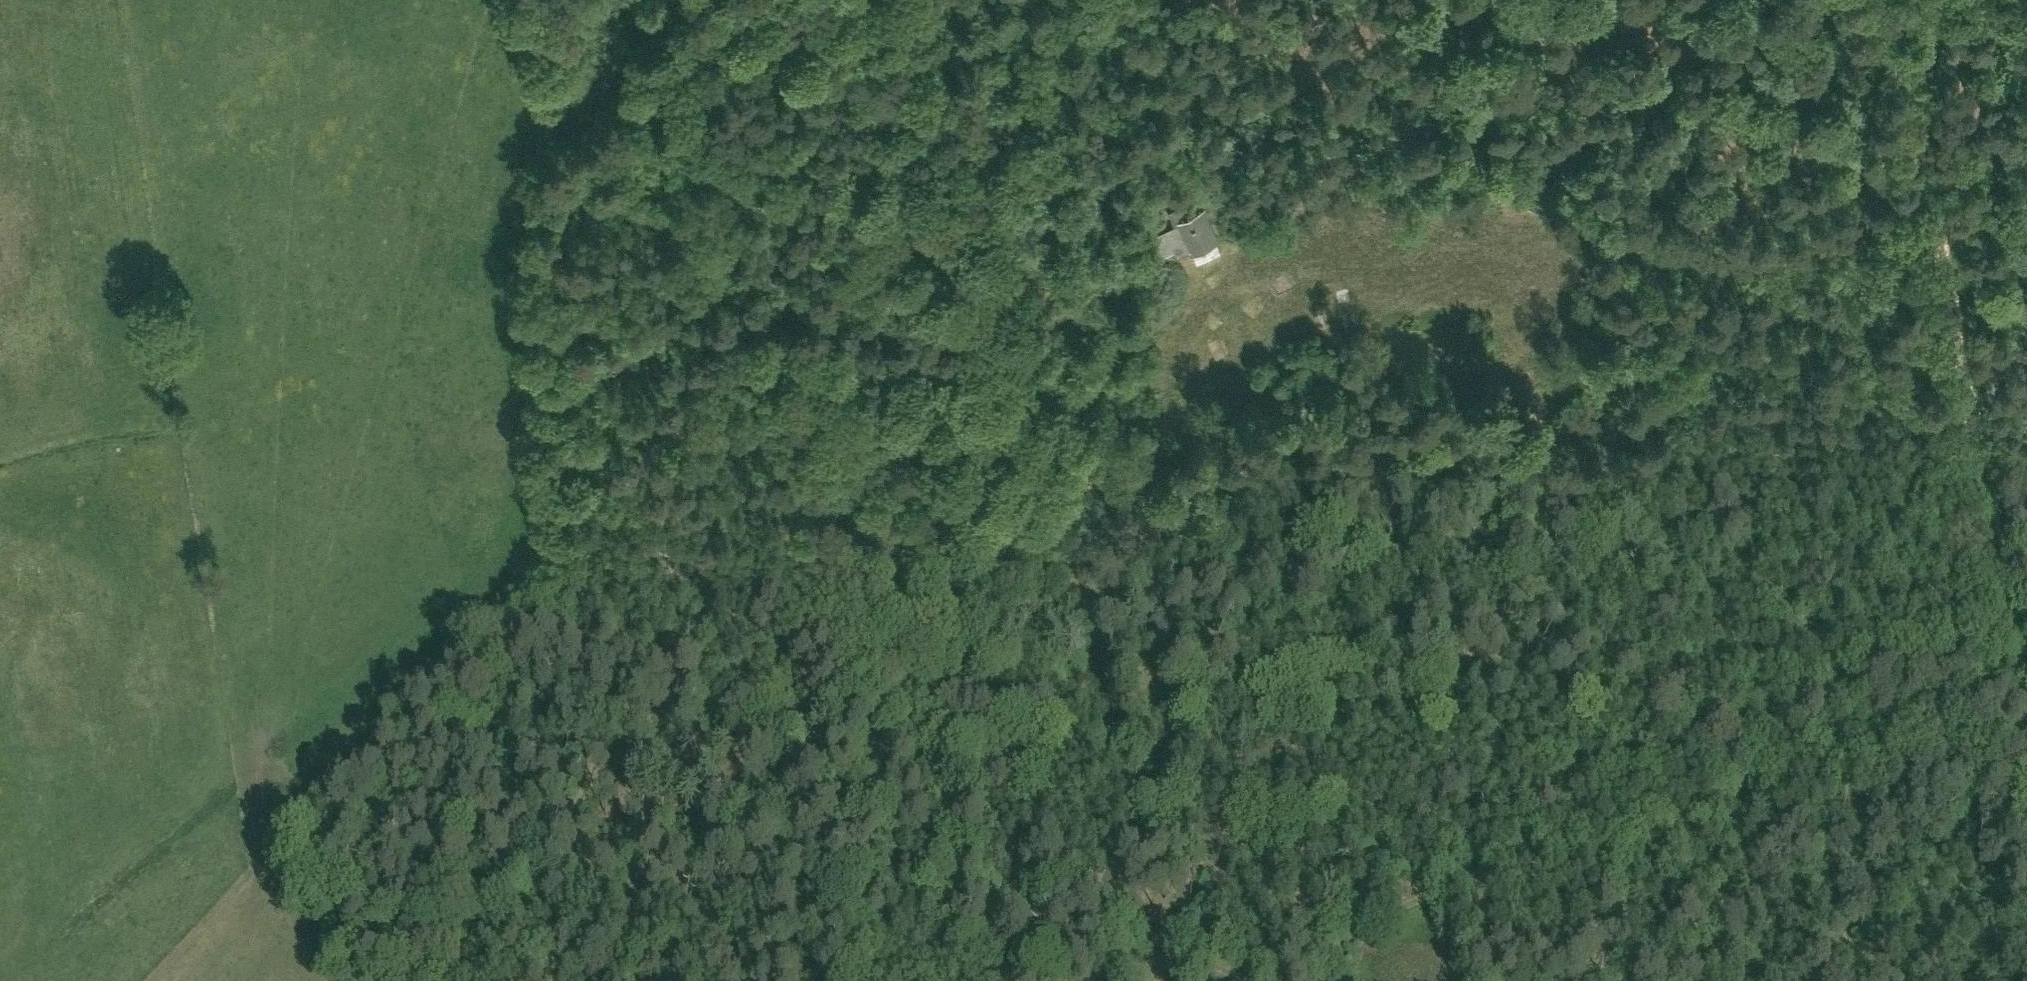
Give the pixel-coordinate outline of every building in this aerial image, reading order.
[(1195,248),(1217,238),(1206,212),(1190,220),(1184,206),(1170,213),(1176,226),(1155,236),(1163,254),(1175,249),(1177,255),(1194,247),(1195,248)]
